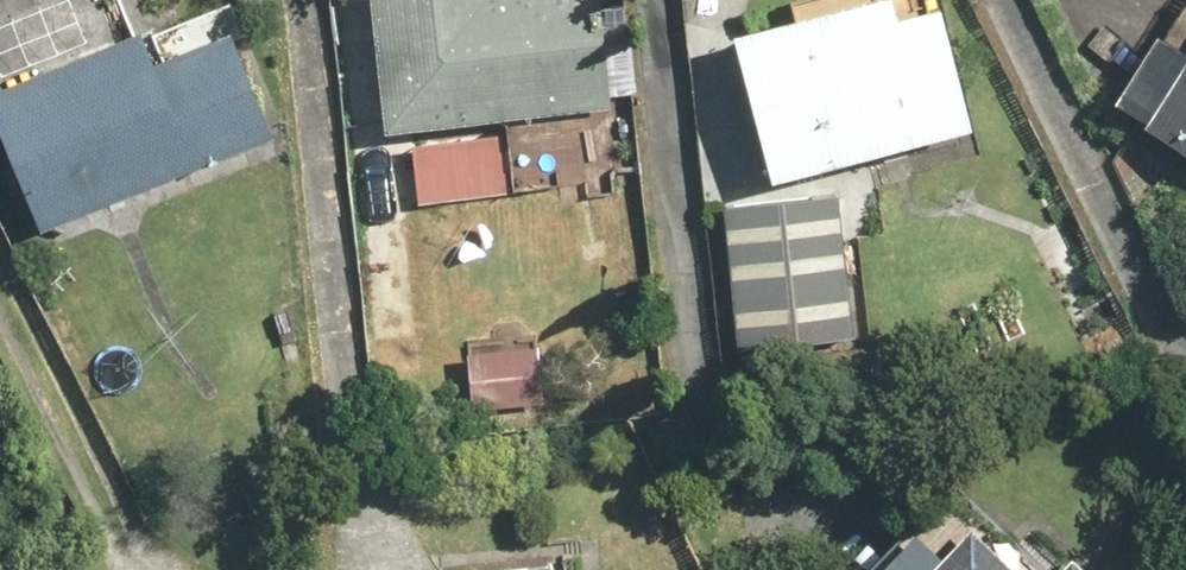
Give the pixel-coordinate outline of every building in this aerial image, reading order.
[(41,227),(272,134),(218,0),(211,0),(0,85),(0,125),(41,227)] [(391,127),(614,105),(603,0),(378,0),(391,127)] [(772,171),(975,121),(945,0),(941,0),(902,10),(899,0),(832,0),(735,24),(772,171)] [(1155,23),(1110,97),(1185,143),(1185,42),(1155,23)] [(584,125),(519,123),(518,183),(583,184),(584,125)] [(496,141),(413,144),(415,199),(497,196),(496,141)] [(840,183),(723,195),(738,348),(855,336),(840,183)] [(540,350),(472,348),(471,392),(539,395),(540,350)] [(983,508),(923,569),(1047,569),(983,508)] [(1073,553),(1057,569),(1090,569),(1073,553)]
